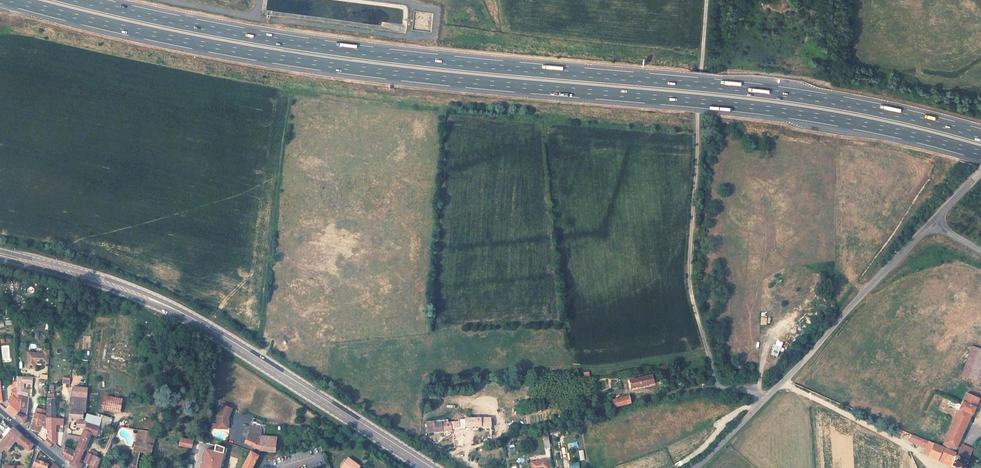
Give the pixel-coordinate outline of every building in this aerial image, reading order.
[(776,357),(780,347),(774,344),(770,354),(776,357)] [(43,352),(28,351),(27,366),(35,367),(35,360),(43,361),(43,363),(48,363),(49,350),(43,349),(43,352)] [(980,383),(980,350),(978,349),(968,378),(980,383)] [(653,384),(651,375),(629,381),(631,388),(653,384)] [(33,377),(16,377),(16,382),(17,394),(27,397),(27,391),(22,390),(22,383),(32,383),(33,377)] [(18,413),(20,411),(20,401),(17,400),(17,394),(16,382),(11,382),(12,396),(7,402),(10,404),(5,410),(13,418),(14,417),(17,413),(18,413)] [(73,388),(72,397),(86,398),(87,389),(73,388)] [(20,411),(25,412),(27,397),(17,394),(17,400),(20,401),(20,411)] [(46,418),(56,419),(54,394),(47,394),(46,415),(46,418)] [(965,394),(962,401),(975,407),(978,399),(971,396),(965,394)] [(613,407),(630,403),(628,396),(612,400),(613,407)] [(86,398),(72,397),(71,411),(83,412),(83,413),(85,413),(86,398)] [(121,402),(102,398),(100,408),(119,412),(121,402)] [(943,444),(954,449),(970,415),(971,415),(975,407),(962,401),(958,409),(959,410),(943,444)] [(216,425),(216,429),(227,430),(227,422),(226,422),(226,419),(227,418),(228,418),(231,410),(222,406),(217,417),(216,425)] [(17,413),(14,417),(23,424),(26,417),(25,417),(25,412),(20,411),(18,413),(17,413)] [(71,411),(69,411),(69,419),(74,419),(77,419),(77,428),(85,428),(85,423),(85,421),(85,419),(82,419),(83,413),(83,412),(71,411)] [(43,414),(35,413),(32,424),(31,430),(38,432),(39,428),(47,430),(46,418),(46,415),(45,415),(43,414)] [(85,421),(85,423),(98,427),(100,419),(87,415),(85,421)] [(55,431),(55,425),(56,419),(46,418),(47,430),(53,431),(55,431)] [(458,422),(458,427),(482,426),(482,427),(490,427),(490,418),(458,419),(458,422)] [(451,428),(451,422),(451,421),(449,421),(448,419),(426,422),(427,433),(452,430),(451,428)] [(76,449),(83,452),(91,435),(96,436),(99,427),(98,427),(85,423),(85,428),(81,437),(79,442),(76,449)] [(244,444),(260,450),(274,452),(276,438),(264,437),(265,428),(266,428),(266,425),(262,425),(261,430),(250,427),(244,444)] [(1,454),(3,449),(8,452),(15,442),(29,452),(32,445),(12,428),(11,428),(0,443),(0,453),(1,454)] [(135,441),(152,446),(153,446),(156,434),(154,434),(138,430),(135,441)] [(921,445),(923,440),(911,435),(909,440),(914,442),(921,445)] [(46,437),(42,442),(49,447),(53,443),(46,437)] [(455,449),(466,445),(466,438),(453,440),(455,449)] [(179,446),(191,448),(192,441),(180,439),(179,446)] [(152,446),(135,441),(127,467),(135,467),(139,453),(150,455),(152,446)] [(952,467),(964,467),(966,462),(955,457),(956,457),(955,456),(956,455),(956,454),(955,454),(955,453),(953,452),(942,448),(933,444),(930,450),(926,448),(923,454),(952,467)] [(943,444),(942,448),(953,452),(954,449),(943,444)] [(204,454),(219,457),(220,453),(222,454),(224,448),(216,445),(214,446),(213,452),(205,450),(204,454)] [(63,458),(70,463),(75,452),(64,447),(63,452),(65,453),(63,458)] [(83,452),(76,449),(75,452),(70,463),(69,464),(77,467),(80,467),(81,465),(78,464),(83,452)] [(250,452),(244,463),(241,467),(251,467),(257,457),(257,456),(250,452)] [(87,453),(84,462),(90,465),(89,467),(96,467),(100,459),(96,457),(90,454),(87,453)] [(201,467),(217,467),(219,457),(204,454),(204,455),(206,456),(204,464),(202,463),(201,467)] [(359,467),(360,467),(347,458),(340,467),(359,467)] [(33,466),(39,467),(52,467),(48,465),(35,460),(33,466)] [(546,460),(531,462),(532,467),(548,467),(546,460)]
